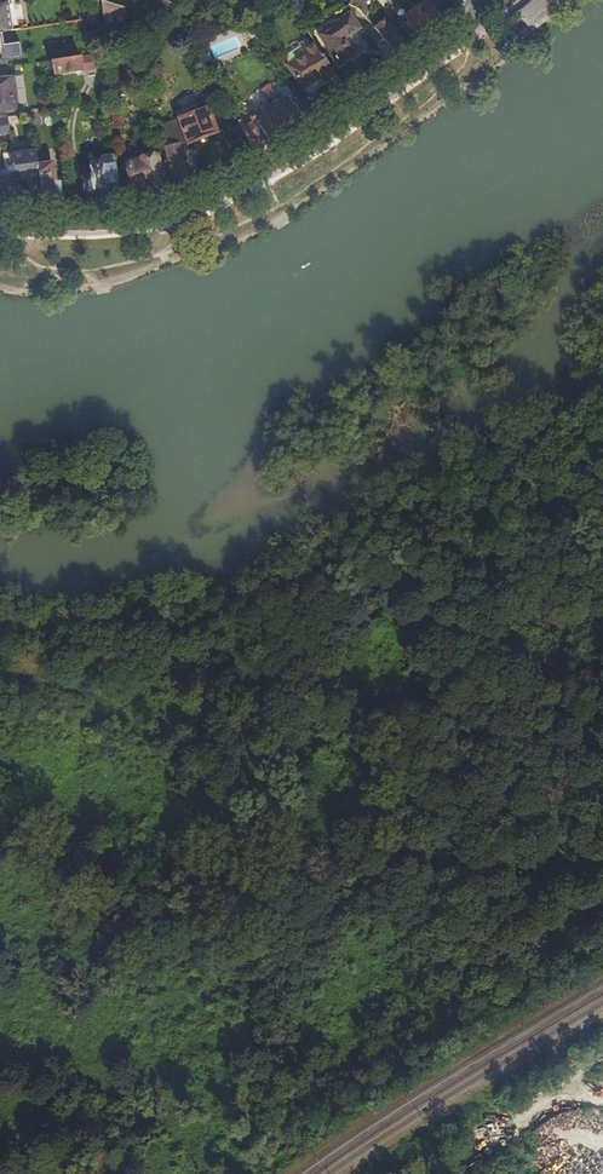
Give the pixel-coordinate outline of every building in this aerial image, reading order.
[(177,19),(181,7),(162,0),(149,0),(143,17),(159,18),(161,13),(177,19)] [(350,6),(359,10),(367,19),(375,0),(352,0),(350,6)] [(444,21),(435,8),(434,8),(428,0),(427,0),(416,8),(432,30),(440,24),(444,21)] [(520,15),(527,25),(532,21),(558,0),(538,0),(520,15)] [(1,33),(11,31),(10,27),(17,25),(14,1),(0,3),(0,33),(1,33)] [(126,8),(103,1),(105,23),(127,22),(126,8)] [(426,34),(432,30),(416,8),(405,16),(421,38),(426,34)] [(350,14),(318,35),(339,66),(354,56),(344,40),(360,29),(350,14)] [(96,18),(92,19),(83,20),(86,42),(93,42),(95,54),(101,53),(96,18)] [(170,24),(188,28),(192,20),(177,19),(170,19),(170,24)] [(385,22),(376,29),(398,55),(407,48),(385,22)] [(336,74),(316,44),(312,46),(307,40),(283,56),(307,93),(336,74)] [(82,70),(81,56),(53,60),(55,74),(82,70)] [(16,75),(52,70),(50,61),(15,66),(16,75)] [(225,70),(213,75),(225,97),(236,91),(225,70)] [(13,76),(0,78),(0,112),(18,109),(13,76)] [(271,143),(288,132),(286,128),(299,119),(286,100),(274,109),(270,105),(257,115),(254,115),(250,118),(250,120),(252,124),(245,128),(241,121),(238,122),(254,152),(271,143)] [(165,116),(168,124),(174,140),(186,136),(189,143),(217,133),(207,109),(180,119),(177,112),(165,116)] [(8,118),(0,119),(0,136),(10,135),(11,135),(8,118)] [(0,136),(0,156),(5,155),(9,176),(0,177),(0,195),(1,201),(13,201),(19,201),(18,194),(16,180),(12,155),(10,135),(0,136)] [(40,178),(38,165),(36,151),(12,155),(16,180),(40,178)] [(175,191),(189,184),(180,152),(166,155),(173,182),(175,191)] [(173,182),(166,155),(141,161),(141,162),(129,165),(137,200),(152,197),(167,193),(165,184),(173,182)] [(119,189),(115,163),(114,156),(103,158),(103,163),(89,165),(91,177),(83,178),(85,193),(92,192),(93,196),(91,202),(99,202),(111,202),(109,190),(119,189)] [(57,202),(63,202),(60,182),(54,183),(52,163),(38,165),(40,178),(43,194),(44,201),(57,202)]
